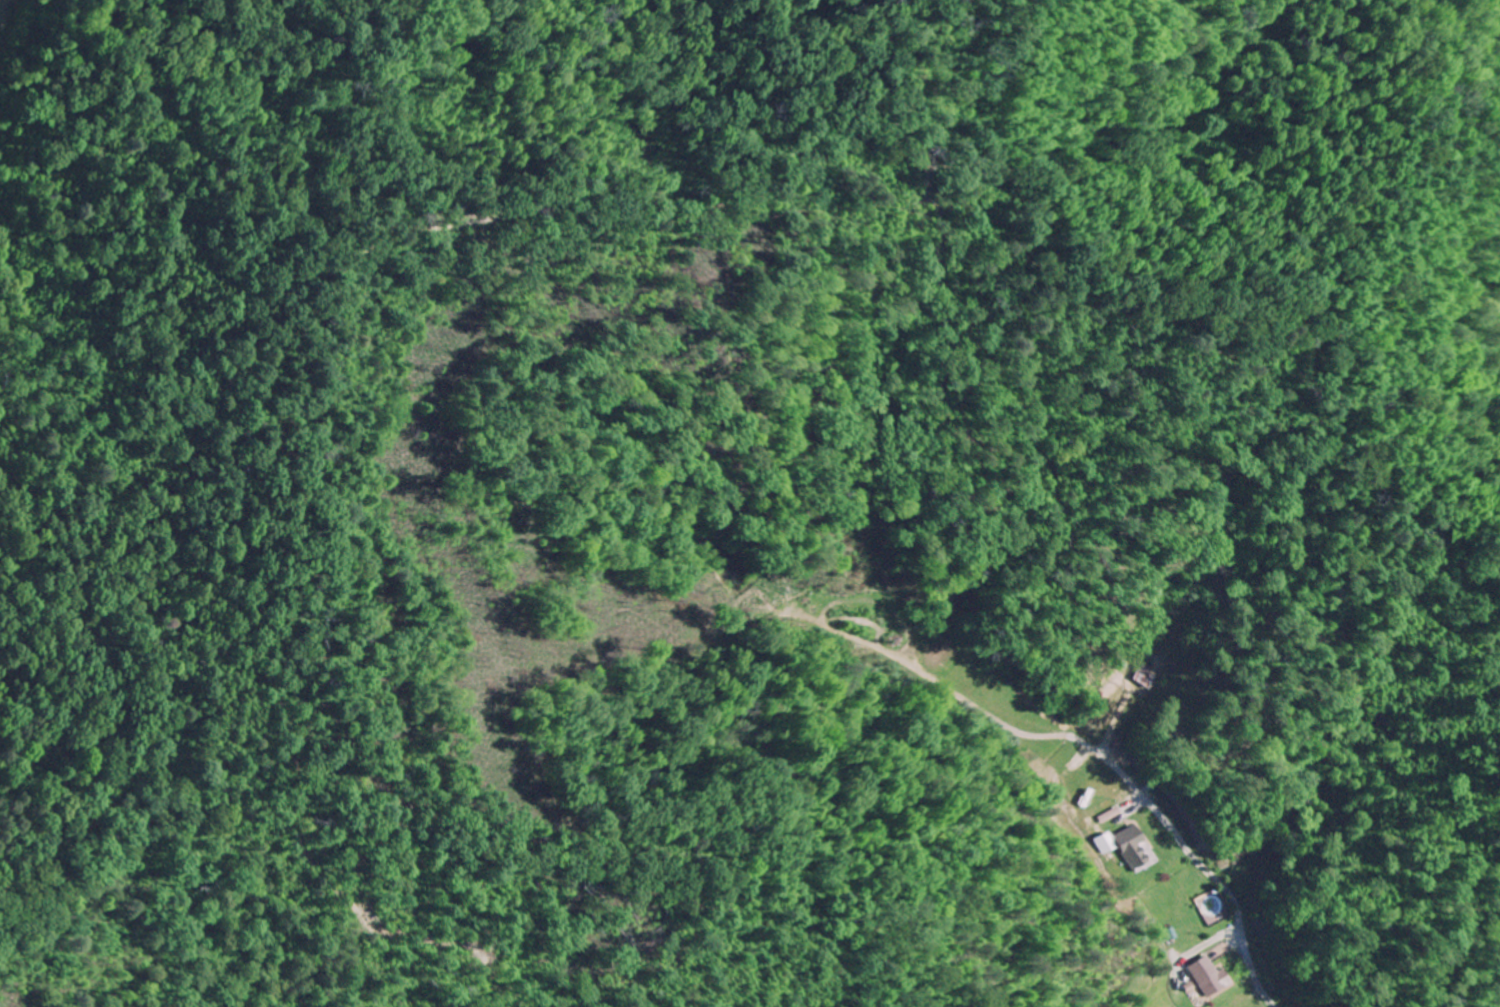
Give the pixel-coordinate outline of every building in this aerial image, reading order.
[(1107,816),(1110,823),(1127,814),(1124,808),(1107,816)] [(1163,862),(1141,824),(1121,836),(1118,831),(1105,839),(1114,855),(1127,847),(1143,874),(1163,862)] [(1206,992),(1208,990),(1214,999),(1236,983),(1226,969),(1222,972),(1210,955),(1190,969),(1206,992)]
